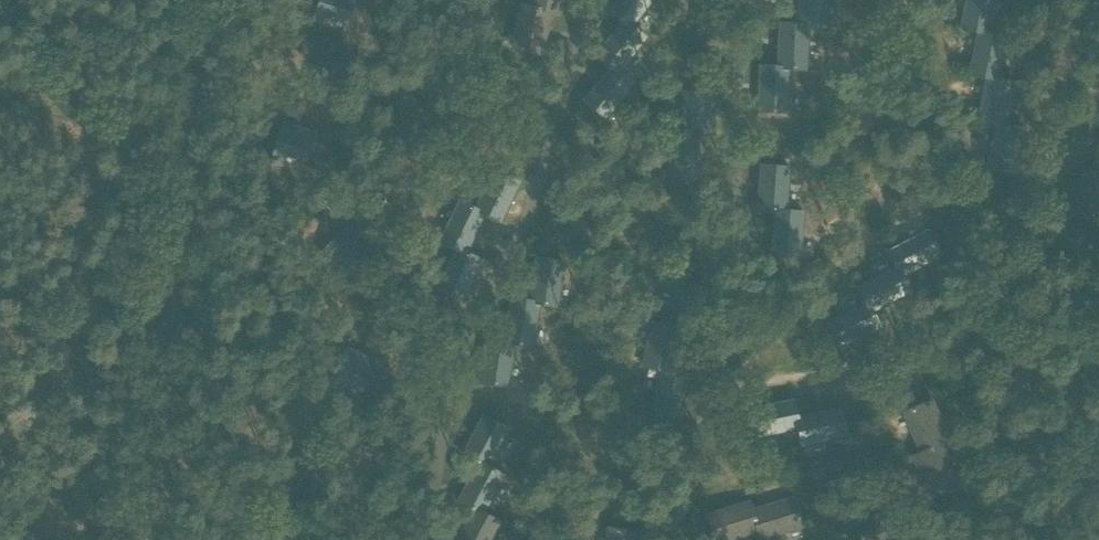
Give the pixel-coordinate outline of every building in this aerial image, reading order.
[(325,26),(328,16),(349,22),(356,0),(319,0),(312,22),(325,26)] [(561,18),(565,0),(531,0),(530,6),(522,4),(521,9),(553,16),(561,18)] [(645,41),(648,37),(634,26),(654,0),(617,0),(608,12),(620,21),(645,41)] [(811,29),(828,30),(830,0),(803,0),(801,29),(811,29)] [(962,27),(976,30),(989,33),(997,0),(969,0),(962,27)] [(512,47),(545,54),(553,16),(521,9),(512,47)] [(608,68),(618,75),(645,41),(620,21),(593,55),(608,68)] [(780,72),(808,73),(811,29),(801,29),(783,28),(780,72)] [(976,30),(967,69),(998,76),(1007,38),(991,34),(989,33),(976,30)] [(582,102),(605,121),(632,86),(618,75),(608,68),(582,102)] [(764,114),(787,116),(790,72),(780,72),(767,71),(764,114)] [(681,94),(686,141),(717,137),(712,90),(681,94)] [(270,162),(283,166),(286,155),(307,162),(316,134),(283,124),(270,162)] [(666,144),(671,185),(703,182),(698,140),(666,144)] [(757,206),(788,208),(790,168),(760,166),(757,206)] [(477,210),(503,223),(522,183),(495,170),(477,210)] [(453,250),(483,264),(484,261),(468,254),(485,217),(502,225),(503,223),(477,210),(456,200),(436,242),(453,250)] [(770,257),(802,259),(805,209),(788,208),(757,206),(756,217),(772,218),(770,257)] [(887,252),(894,268),(909,296),(913,294),(904,277),(943,258),(929,230),(887,252)] [(436,287),(466,301),(483,264),(453,250),(436,287)] [(510,301),(558,309),(566,263),(535,258),(528,300),(510,297),(510,301)] [(864,303),(878,331),(882,329),(874,314),(909,296),(894,268),(856,288),(864,303)] [(671,325),(700,331),(709,289),(680,283),(671,325)] [(517,345),(535,348),(542,307),(510,301),(503,341),(486,338),(486,340),(517,345)] [(829,321),(844,349),(878,331),(864,303),(829,321)] [(659,371),(690,378),(691,371),(674,367),(682,330),(699,334),(700,331),(671,325),(653,321),(643,368),(659,371)] [(479,385),(510,390),(517,345),(486,340),(479,385)] [(341,355),(326,385),(339,392),(343,384),(359,392),(370,369),(341,355)] [(651,409),(682,416),(690,378),(659,371),(651,409)] [(901,414),(920,454),(951,439),(932,399),(901,414)] [(798,431),(802,449),(849,438),(842,408),(797,418),(792,400),(790,401),(798,431)] [(748,411),(755,441),(798,431),(790,401),(748,411)] [(464,453),(491,468),(513,429),(486,414),(464,453)] [(911,458),(931,499),(961,485),(944,448),(953,443),(951,439),(920,454),(911,458)] [(459,499),(487,514),(508,477),(491,468),(464,453),(463,455),(479,464),(459,499)] [(763,539),(769,539),(805,529),(795,496),(752,509),(763,539)] [(503,524),(487,514),(459,499),(456,504),(471,513),(456,539),(494,539),(503,524)] [(713,539),(732,539),(759,532),(752,509),(750,501),(705,514),(713,539)] [(641,533),(608,528),(606,539),(640,539),(641,533)]
